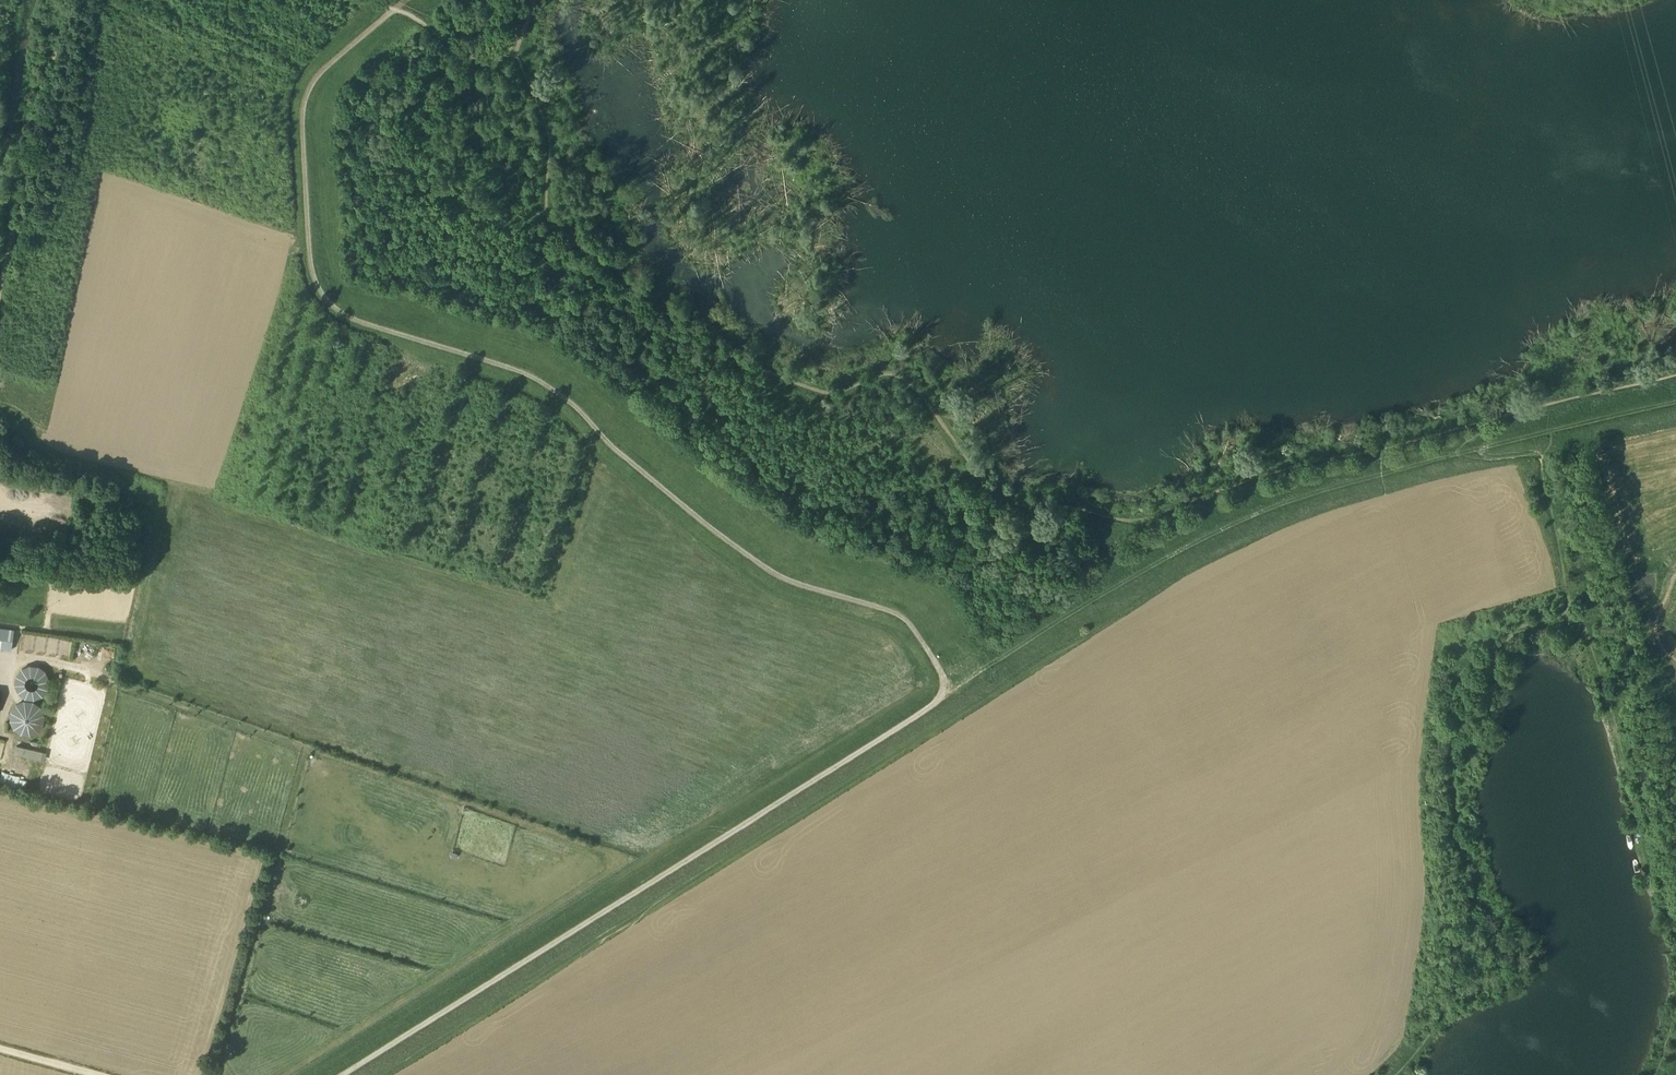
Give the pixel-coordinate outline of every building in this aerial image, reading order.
[(0,627),(0,648),(12,650),(14,629),(0,627)] [(14,692),(17,698),(22,701),(28,703),(34,703),(40,701),(44,697),(47,692),(48,687),(48,681),(46,676),(42,672),(37,669),(31,668),(25,668),(20,671),(16,675),(13,680),(13,687),(14,692)] [(43,730),(45,724),(45,719),(44,713),(40,709),(36,705),(31,704),(25,704),(20,706),(15,709),(12,714),(10,720),(11,726),(14,732),(18,736),(24,738),(30,739),(35,737),(40,734),(43,730)] [(305,920),(310,897),(304,896),(299,919),(305,920)]
